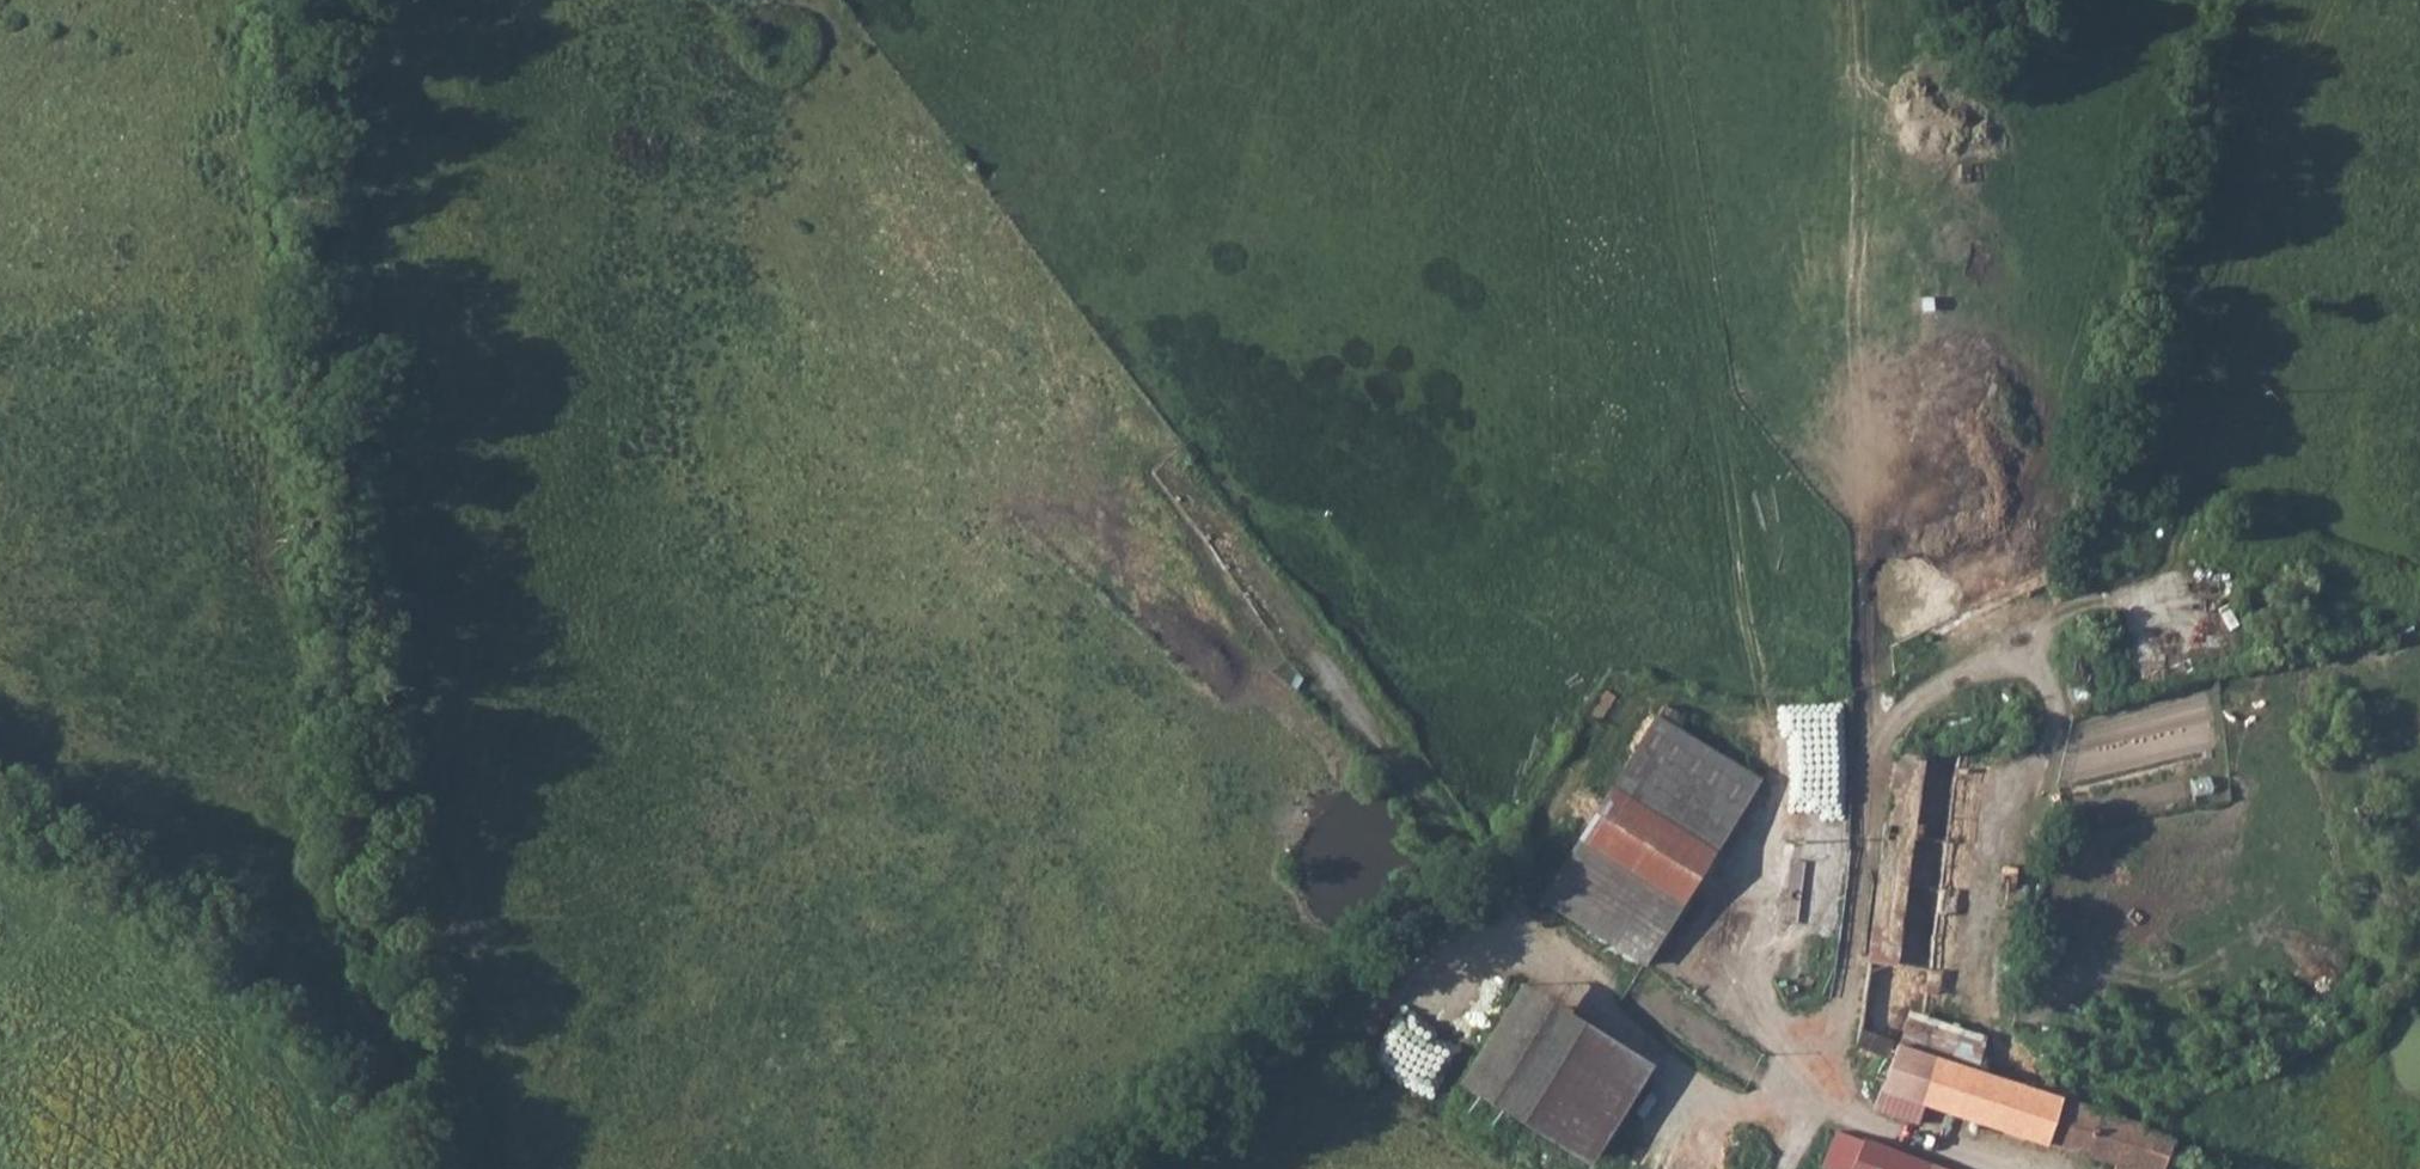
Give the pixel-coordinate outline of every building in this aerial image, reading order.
[(1768,779),(1662,715),(1544,904),(1656,966),(1768,779)] [(1923,823),(1926,758),(1897,757),(1894,822),(1923,823)] [(1589,1029),(1522,990),(1461,1089),(1526,1129),(1589,1029)] [(2173,1143),(2142,1133),(2144,1126),(2125,1120),(1895,1046),(1873,1114),(1918,1128),(1923,1109),(2113,1168),(2162,1168),(2173,1143)] [(1836,1131),(1821,1168),(1851,1168),(1861,1141),(1836,1131)] [(1861,1141),(1851,1168),(1940,1168),(1861,1141)]
